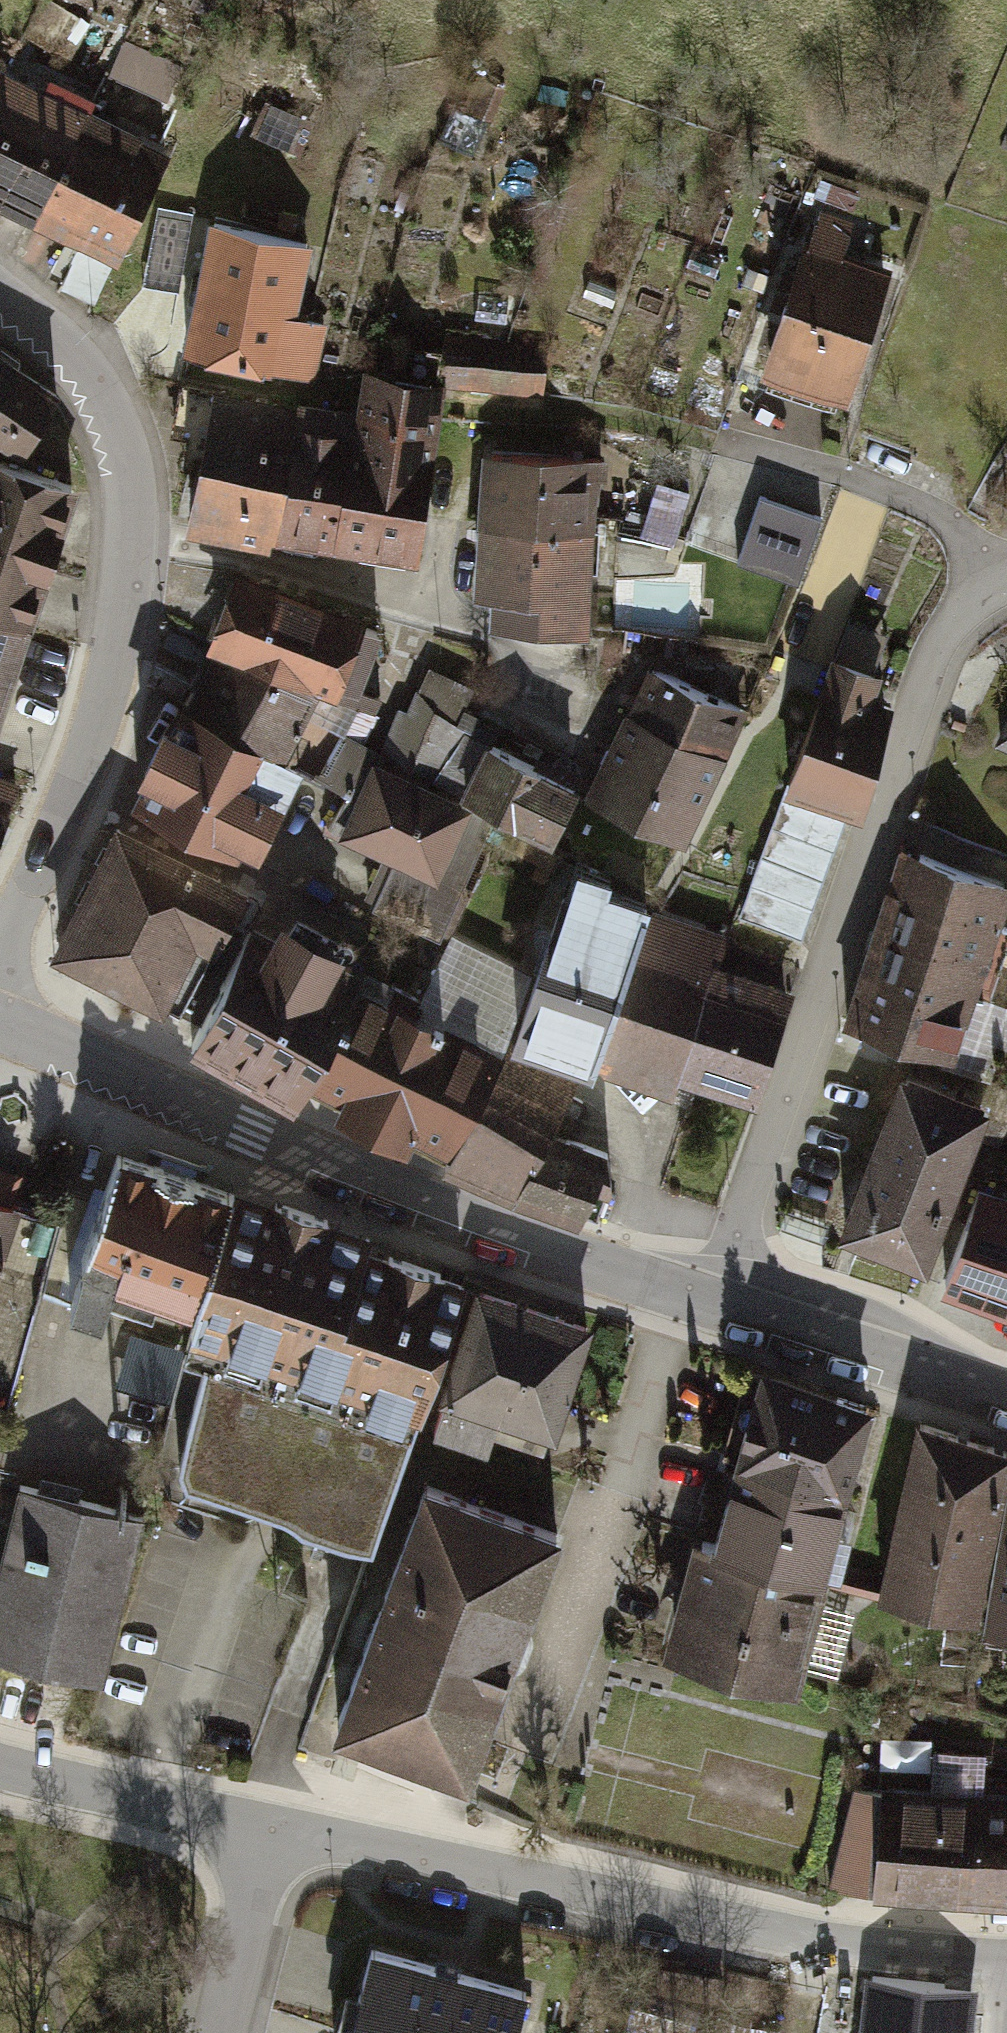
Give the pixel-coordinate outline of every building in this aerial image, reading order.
[(26,220),(78,116),(0,77),(0,207),(26,220)] [(502,93),(476,82),(466,112),(491,121),(502,93)] [(168,163),(83,124),(31,223),(122,262),(168,163)] [(850,217),(818,206),(762,365),(845,394),(887,275),(835,257),(850,217)] [(309,257),(213,237),(187,356),(307,382),(318,327),(295,322),(309,257)] [(547,351),(455,345),(452,386),(544,391),(547,351)] [(0,364),(0,445),(17,456),(54,398),(0,364)] [(349,415),(296,406),(275,535),(410,557),(438,383),(357,370),(349,415)] [(287,405),(205,390),(181,520),(263,535),(287,405)] [(603,468),(481,462),(476,563),(489,564),(487,626),(595,631),(603,468)] [(0,476),(0,619),(25,627),(67,497),(0,476)] [(823,513),(761,490),(737,553),(799,576),(823,513)] [(374,636),(230,586),(205,650),(350,703),(374,636)] [(0,628),(0,681),(18,635),(0,628)] [(307,700),(205,650),(133,797),(235,847),(307,700)] [(875,678),(831,662),(785,788),(843,809),(879,709),(866,704),(875,678)] [(494,701),(430,670),(388,755),(453,786),(494,701)] [(745,715),(647,672),(595,790),(693,833),(745,715)] [(371,753),(331,733),(314,775),(262,868),(282,875),(320,824),(335,830),(371,753)] [(568,793),(484,752),(460,801),(545,842),(568,793)] [(464,811),(375,767),(342,835),(401,863),(431,878),(451,837),(464,811)] [(837,822),(785,804),(745,925),(797,942),(837,822)] [(239,883),(119,824),(56,952),(175,1010),(239,883)] [(917,834),(857,1027),(955,1057),(1006,890),(1006,862),(917,834)] [(483,850),(451,837),(431,878),(401,863),(379,910),(444,935),(483,850)] [(637,930),(563,902),(520,1017),(594,1045),(637,930)] [(360,952),(268,904),(198,1039),(290,1087),(360,952)] [(729,944),(661,918),(604,1066),(672,1092),(729,944)] [(792,999),(727,974),(687,1077),(751,1103),(792,999)] [(489,1049),(363,997),(321,1095),(448,1148),(489,1049)] [(586,1104),(496,1067),(457,1161),(594,1218),(607,1185),(561,1166),(586,1104)] [(979,1101),(901,1071),(842,1223),(920,1253),(979,1101)] [(172,1179),(117,1158),(76,1266),(194,1309),(239,1204),(172,1179)] [(982,1195),(950,1282),(1006,1303),(1006,1204),(982,1195)] [(0,1204),(0,1234),(9,1207),(0,1204)] [(361,1251),(239,1204),(194,1309),(185,1330),(321,1376),(361,1251)] [(461,1283),(361,1251),(321,1376),(417,1409),(461,1283)] [(584,1331),(484,1301),(451,1408),(551,1438),(584,1331)] [(412,1435),(214,1377),(180,1496),(377,1554),(412,1435)] [(875,1419),(761,1379),(699,1557),(813,1597),(875,1419)] [(922,1425),(878,1588),(971,1613),(1006,1479),(1006,1448),(922,1425)] [(549,1533),(414,1485),(327,1729),(462,1777),(549,1533)] [(19,1491),(0,1572),(0,1655),(101,1679),(139,1520),(19,1491)] [(982,1629),(1006,1634),(1006,1493),(982,1629)] [(813,1601),(692,1572),(671,1657),(791,1687),(813,1601)] [(889,1787),(880,1888),(1006,1899),(1006,1797),(889,1787)] [(883,1796),(851,1791),(838,1883),(870,1887),(883,1796)] [(370,1943),(345,2032),(514,2032),(527,1986),(370,1943)] [(855,1985),(851,2032),(969,2032),(972,1994),(855,1985)]
